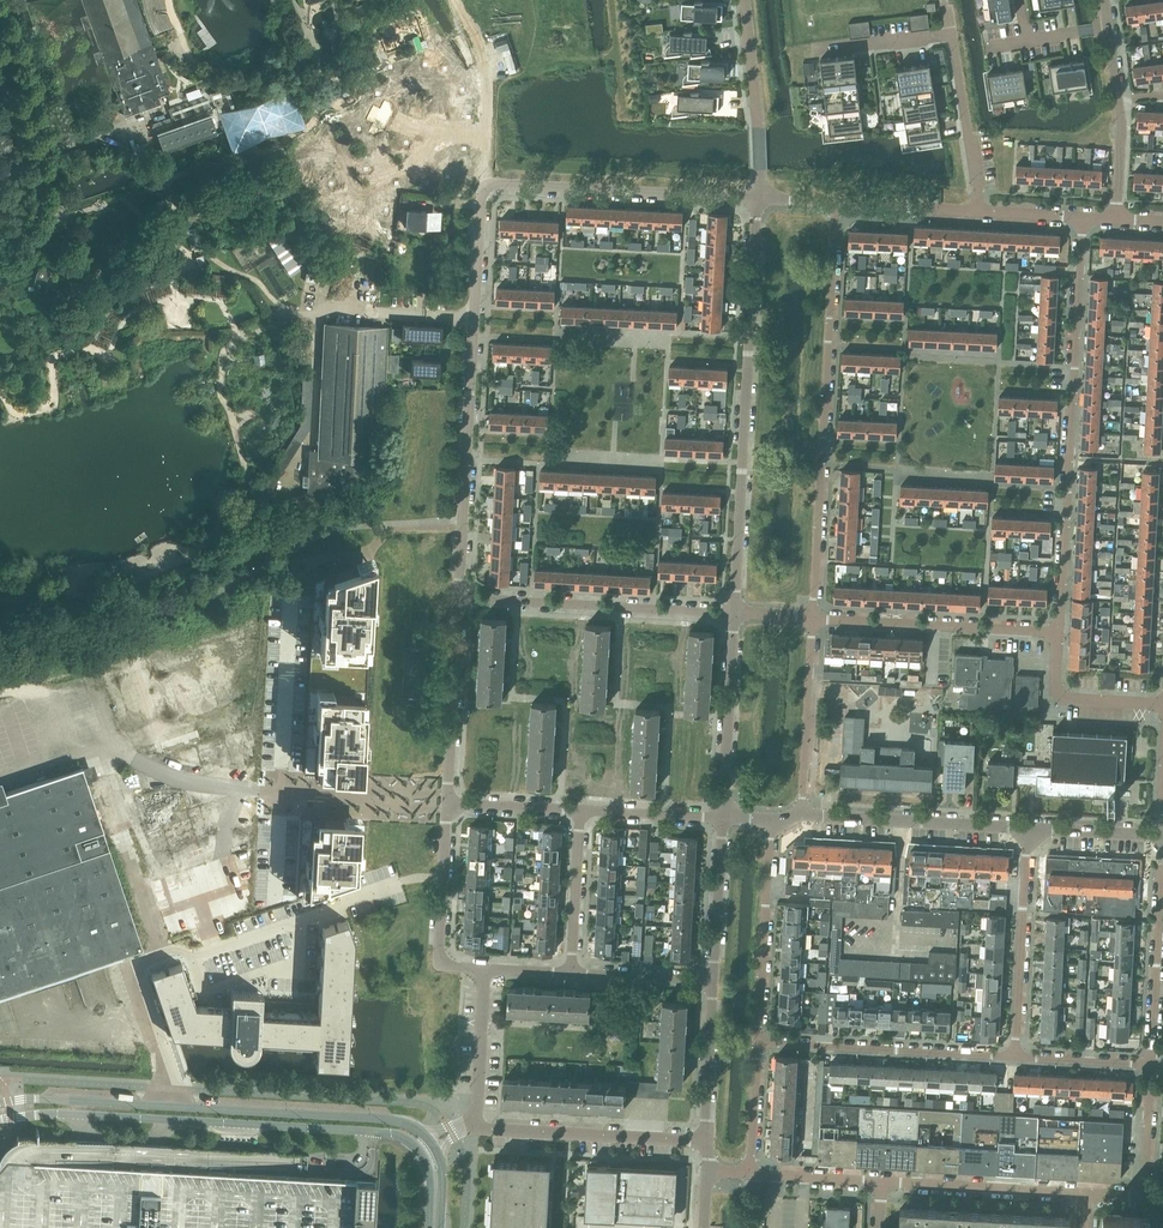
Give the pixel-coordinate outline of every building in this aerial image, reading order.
[(84,1),(87,11),(105,60),(114,84),(117,94),(120,102),(124,112),(125,115),(161,102),(158,96),(166,93),(170,92),(157,58),(154,48),(137,0),(84,0),(84,1)] [(682,17),(682,16),(681,17),(695,18),(695,22),(694,22),(694,23),(703,22),(703,21),(702,21),(702,19),(722,20),(722,19),(722,5),(723,5),(723,4),(703,3),(703,0),(695,0),(695,1),(696,0),(696,3),(682,2),(682,3),(683,3),(682,17)] [(1040,9),(1062,6),(1062,0),(1038,0),(1040,9)] [(1155,2),(1157,17),(1162,17),(1162,0),(1155,2)] [(1155,2),(1141,3),(1143,19),(1157,17),(1155,2)] [(1126,5),(1128,21),(1143,19),(1141,3),(1126,5)] [(989,8),(991,20),(998,19),(999,26),(1007,25),(1006,18),(1013,17),(1011,4),(989,8)] [(928,13),(920,14),(922,29),(930,28),(928,13)] [(922,29),(920,14),(909,15),(911,30),(922,29)] [(998,19),(991,20),(993,27),(999,26),(998,19)] [(869,20),(859,21),(861,37),(871,36),(869,20)] [(861,37),(859,21),(849,23),(851,38),(861,37)] [(647,24),(648,32),(664,30),(663,22),(647,24)] [(666,50),(665,51),(665,53),(666,54),(666,55),(665,55),(665,57),(691,53),(692,56),(691,56),(691,57),(713,54),(713,53),(712,53),(712,51),(711,49),(711,48),(710,47),(709,46),(708,45),(706,44),(707,36),(708,36),(708,35),(692,35),(692,31),(693,31),(693,30),(684,31),(684,32),(685,32),(685,34),(672,33),(671,34),(672,34),(672,43),(670,44),(668,45),(668,46),(667,47),(666,48),(666,50)] [(418,34),(413,36),(413,37),(417,49),(417,50),(423,48),(420,41),(418,34)] [(863,132),(855,55),(821,59),(830,136),(863,132)] [(702,59),(702,60),(703,60),(703,62),(689,62),(689,63),(690,63),(689,71),(688,72),(687,73),(686,74),(685,74),(684,76),(684,78),(683,78),(683,79),(683,80),(683,81),(683,82),(683,83),(684,84),(683,84),(683,85),(710,81),(709,80),(709,81),(709,78),(724,79),(724,78),(724,65),(725,65),(725,64),(710,63),(710,59),(711,59),(711,58),(702,59)] [(1064,78),(1066,90),(1077,88),(1077,94),(1089,92),(1084,59),(1071,61),(1073,76),(1064,78)] [(1047,93),(1066,90),(1064,78),(1073,76),(1071,61),(1049,64),(1051,77),(1045,78),(1047,93)] [(814,62),(804,63),(805,74),(815,73),(814,62)] [(896,68),(909,145),(942,140),(930,63),(896,68)] [(1148,64),(1151,80),(1162,79),(1162,65),(1162,63),(1148,64)] [(1151,80),(1148,64),(1134,66),(1136,82),(1151,80)] [(1023,68),(1001,72),(1003,87),(1012,86),(1014,98),(1027,96),(1023,68)] [(1003,87),(1001,72),(988,74),(993,107),(1005,105),(1004,99),(1014,98),(1012,86),(1003,87)] [(285,130),(302,123),(298,108),(297,105),(292,88),(258,103),(237,109),(220,114),(223,120),(234,147),(252,142),(255,141),(258,140),(270,137),(280,133),(282,131),(285,130)] [(350,94),(349,88),(335,92),(336,97),(343,96),(350,94)] [(678,104),(676,105),(675,106),(674,106),(673,108),(673,109),(673,110),(672,111),(672,112),(672,114),(673,115),(672,116),(672,117),(699,113),(699,112),(698,113),(698,110),(718,111),(718,110),(718,97),(719,97),(719,96),(699,95),(699,91),(700,91),(700,90),(691,91),(691,92),(692,92),(692,94),(678,93),(678,95),(679,95),(679,103),(678,104)] [(658,94),(650,94),(651,103),(658,102),(658,94)] [(374,122),(371,127),(370,129),(370,130),(373,131),(374,132),(383,129),(392,111),(389,101),(388,101),(385,99),(384,100),(383,103),(380,108),(381,109),(374,122)] [(822,102),(810,104),(810,108),(823,110),(822,102)] [(374,105),(367,119),(370,120),(374,122),(381,109),(380,108),(377,106),(374,105)] [(1137,126),(1152,127),(1153,111),(1138,110),(1137,126)] [(1162,127),(1162,111),(1153,111),(1152,127),(1162,127)] [(158,135),(162,148),(164,153),(172,150),(218,133),(217,131),(213,120),(212,117),(212,116),(158,135)] [(132,153),(131,165),(142,166),(143,154),(132,153)] [(7,159),(2,160),(7,173),(11,172),(9,166),(7,159)] [(1016,181),(1030,181),(1031,165),(1017,165),(1016,181)] [(1030,181),(1044,182),(1045,166),(1031,165),(1030,181)] [(1044,182),(1058,183),(1059,167),(1045,166),(1044,182)] [(1058,183),(1073,184),(1074,168),(1059,167),(1058,183)] [(1073,184),(1087,185),(1088,169),(1074,168),(1073,184)] [(1088,169),(1087,185),(1102,186),(1103,170),(1088,169)] [(1134,187),(1148,188),(1149,172),(1135,171),(1134,187)] [(1148,188),(1161,189),(1162,173),(1149,172),(1148,188)] [(188,216),(189,220),(197,216),(192,200),(183,202),(184,204),(188,216)] [(567,222),(581,222),(582,206),(568,205),(567,222)] [(581,222),(596,223),(596,207),(582,206),(581,222)] [(596,223),(610,224),(611,208),(596,207),(596,223)] [(610,224),(625,225),(625,208),(611,208),(610,224)] [(625,225),(639,225),(640,209),(625,208),(625,225)] [(405,211),(405,220),(406,220),(407,220),(407,226),(436,227),(436,216),(426,215),(426,210),(421,210),(408,209),(408,211),(406,211),(405,211)] [(639,225),(653,226),(654,210),(640,209),(639,225)] [(653,226),(668,227),(669,211),(654,210),(653,226)] [(669,211),(668,227),(683,228),(684,211),(669,211)] [(709,213),(708,227),(727,228),(727,214),(709,213)] [(351,216),(350,234),(379,235),(380,218),(351,216)] [(501,234),(515,235),(516,219),(501,218),(501,234)] [(515,235),(529,236),(530,220),(516,219),(515,235)] [(529,241),(544,242),(545,220),(530,220),(529,236),(529,241)] [(545,220),(544,242),(559,242),(560,221),(545,220)] [(188,228),(187,228),(192,248),(194,247),(202,245),(197,226),(188,228)] [(914,242),(929,243),(930,227),(915,226),(914,242)] [(708,227),(707,241),(726,242),(727,228),(708,227)] [(929,243),(943,244),(944,228),(930,227),(929,243)] [(943,244),(958,245),(959,228),(944,228),(943,244)] [(958,245),(972,246),(974,229),(959,228),(958,245)] [(972,246),(987,246),(988,230),(974,229),(972,246)] [(849,246),(864,246),(865,231),(850,230),(849,246)] [(987,246),(1001,247),(1002,231),(988,230),(987,246)] [(864,246),(878,247),(879,231),(865,231),(864,246)] [(878,247),(893,248),(894,232),(879,231),(878,247)] [(1001,247),(1016,248),(1017,232),(1002,231),(1001,247)] [(281,232),(273,238),(272,235),(268,238),(277,252),(291,274),(303,267),(281,232)] [(894,232),(893,248),(907,249),(909,233),(894,232)] [(1016,248),(1031,249),(1032,233),(1017,232),(1016,248)] [(1031,249),(1045,250),(1046,233),(1032,233),(1031,249)] [(1046,233),(1045,250),(1060,250),(1061,234),(1046,233)] [(1100,253),(1115,254),(1116,238),(1101,237),(1100,253)] [(1126,255),(1126,261),(1128,262),(1130,238),(1116,238),(1115,254),(1126,255)] [(1130,238),(1128,262),(1131,262),(1131,255),(1143,256),(1143,239),(1130,238)] [(1143,239),(1143,256),(1156,256),(1157,240),(1143,239)] [(689,240),(688,255),(696,255),(696,241),(689,240)] [(707,241),(706,256),(725,257),(726,242),(707,241)] [(203,254),(197,256),(199,265),(206,263),(203,254)] [(706,256),(706,270),(724,271),(725,257),(706,256)] [(984,261),(983,268),(1000,269),(1001,262),(984,261)] [(1042,264),(1041,271),(1056,272),(1057,265),(1042,264)] [(35,281),(35,291),(44,291),(44,282),(45,278),(49,270),(41,266),(37,274),(35,281)] [(706,270),(705,285),(723,286),(724,271),(706,270)] [(159,274),(148,278),(151,285),(162,281),(159,274)] [(1035,287),(1034,289),(1041,289),(1058,290),(1058,276),(1042,275),(1042,284),(1035,283),(1035,287)] [(1091,277),(1090,292),(1107,294),(1107,278),(1091,277)] [(1153,295),(1162,296),(1162,281),(1154,281),(1153,295)] [(125,287),(128,294),(140,289),(137,282),(125,287)] [(686,292),(698,293),(699,284),(694,284),(687,284),(686,292)] [(705,285),(704,299),(723,300),(723,286),(705,285)] [(497,303),(511,304),(512,288),(498,287),(497,303)] [(511,304),(526,305),(527,289),(512,288),(511,304)] [(526,305),(540,306),(541,289),(527,289),(526,305)] [(541,289),(540,306),(555,306),(556,290),(541,289)] [(1041,289),(1040,304),(1057,305),(1058,290),(1041,289)] [(1090,292),(1090,306),(1106,307),(1107,294),(1090,292)] [(1152,309),(1162,310),(1162,296),(1153,295),(1152,309)] [(845,313),(860,314),(861,298),(846,297),(845,313)] [(860,314),(874,315),(875,299),(861,298),(860,314)] [(704,299),(703,314),(722,315),(723,300),(704,299)] [(874,315),(889,316),(890,300),(875,299),(874,315)] [(890,300),(889,316),(903,317),(904,301),(890,300)] [(107,301),(100,311),(106,315),(113,306),(112,305),(107,301)] [(591,322),(605,323),(606,307),(606,301),(601,301),(601,307),(592,306),(591,322)] [(1040,304),(1040,318),(1056,319),(1057,305),(1040,304)] [(561,321),(576,322),(577,305),(562,305),(561,321)] [(576,322),(591,322),(592,306),(577,305),(576,322)] [(1090,306),(1089,320),(1105,321),(1106,307),(1090,306)] [(605,323),(619,324),(620,308),(606,307),(605,323)] [(619,324),(634,325),(635,308),(620,308),(619,324)] [(634,325),(648,326),(649,309),(635,308),(634,325)] [(648,326),(663,326),(664,310),(649,309),(648,326)] [(1151,324),(1162,324),(1162,310),(1152,309),(1151,324)] [(664,310),(663,326),(677,327),(678,311),(664,310)] [(722,315),(703,314),(702,328),(721,329),(722,315)] [(1040,318),(1039,332),(1055,333),(1056,319),(1040,318)] [(1089,320),(1088,334),(1104,335),(1105,321),(1089,320)] [(402,328),(402,339),(443,341),(444,325),(441,325),(434,325),(428,324),(427,324),(426,324),(403,323),(402,328)] [(94,324),(89,335),(96,338),(98,332),(101,327),(100,326),(94,324)] [(272,504),(262,507),(265,518),(297,508),(354,489),(355,479),(371,480),(372,460),(380,460),(387,327),(326,324),(319,450),(318,450),(309,449),(308,476),(309,476),(308,491),(307,492),(278,502),(274,491),(269,493),(272,504)] [(1151,338),(1162,338),(1162,324),(1151,324),(1151,338)] [(909,344),(924,344),(925,328),(910,327),(909,344)] [(924,344),(938,345),(939,329),(925,328),(924,344)] [(938,345),(953,346),(954,330),(939,329),(938,345)] [(953,346),(968,347),(969,331),(954,330),(953,346)] [(968,347),(982,347),(983,331),(969,331),(968,347)] [(983,331),(982,347),(997,348),(998,332),(983,331)] [(1039,332),(1038,346),(1054,346),(1055,333),(1039,332)] [(1088,334),(1087,348),(1104,349),(1111,349),(1111,347),(1111,342),(1104,341),(1104,335),(1088,334)] [(1150,352),(1162,353),(1162,338),(1151,338),(1150,352)] [(494,358),(509,359),(510,343),(494,342),(494,358)] [(509,359),(523,360),(524,344),(510,343),(509,359)] [(523,360),(538,361),(539,344),(524,344),(523,360)] [(539,344),(538,361),(552,362),(553,345),(539,344)] [(1054,346),(1038,346),(1037,360),(1054,361),(1054,346)] [(1087,348),(1087,362),(1103,363),(1104,349),(1087,348)] [(254,362),(264,361),(264,351),(261,351),(253,352),(253,353),(254,356),(254,359),(254,360),(254,362)] [(842,368),(857,369),(857,353),(843,352),(842,368)] [(1149,366),(1162,367),(1162,353),(1150,352),(1149,366)] [(857,369),(871,370),(872,354),(857,353),(857,369)] [(390,369),(390,371),(398,371),(399,354),(391,354),(390,369)] [(871,370),(886,370),(886,354),(872,354),(871,370)] [(886,354),(886,370),(901,371),(901,355),(886,354)] [(412,358),(411,374),(441,376),(442,360),(439,360),(425,359),(412,358)] [(1087,362),(1086,377),(1102,377),(1103,363),(1087,362)] [(670,382),(684,382),(685,366),(671,365),(670,382)] [(684,382),(699,383),(700,367),(685,366),(684,382)] [(1142,380),(1162,381),(1162,367),(1149,366),(1149,375),(1143,374),(1142,380)] [(699,383),(713,384),(714,368),(700,367),(699,383)] [(714,368),(713,384),(727,385),(728,369),(714,368)] [(310,370),(303,370),(302,398),(300,424),(267,478),(254,498),(269,493),(292,456),(310,427),(313,371),(310,370)] [(1086,377),(1085,390),(1101,391),(1102,377),(1086,377)] [(1147,395),(1162,395),(1162,381),(1142,380),(1142,386),(1148,387),(1147,395)] [(1085,390),(1084,404),(1100,405),(1106,405),(1107,399),(1101,399),(1101,391),(1085,390)] [(1147,409),(1162,410),(1162,409),(1162,395),(1147,395),(1147,409)] [(998,412),(1013,413),(1014,397),(999,396),(998,412)] [(1013,413),(1028,413),(1029,397),(1014,397),(1013,413)] [(1028,413),(1042,414),(1043,398),(1029,397),(1028,413)] [(1043,398),(1042,414),(1057,415),(1058,399),(1043,398)] [(1084,404),(1083,419),(1100,420),(1100,405),(1084,404)] [(1147,409),(1146,423),(1162,424),(1162,410),(1147,409)] [(490,427),(505,428),(506,412),(491,411),(490,427)] [(505,428),(519,429),(520,413),(506,412),(505,428)] [(519,429),(534,430),(535,414),(520,413),(519,429)] [(535,414),(534,430),(548,430),(548,414),(535,414)] [(838,434),(853,435),(854,419),(839,418),(838,434)] [(853,435),(867,436),(868,420),(854,419),(853,435)] [(1083,419),(1083,433),(1099,434),(1100,420),(1083,419)] [(867,436),(882,437),(883,421),(868,420),(867,436)] [(883,421),(882,437),(897,438),(898,422),(883,421)] [(1146,423),(1145,437),(1161,438),(1162,424),(1146,423)] [(665,453),(680,454),(681,437),(675,437),(676,427),(667,426),(667,436),(665,453)] [(1099,434),(1083,433),(1082,448),(1098,449),(1098,441),(1106,441),(1106,437),(1113,438),(1113,433),(1106,432),(1106,434),(1099,434)] [(710,439),(709,455),(724,456),(725,440),(725,436),(717,435),(717,439),(710,439)] [(680,454),(695,454),(696,438),(681,437),(680,454)] [(1161,438),(1145,437),(1145,451),(1161,452),(1161,438)] [(695,454),(709,455),(710,439),(696,438),(695,454)] [(995,478),(1010,479),(1011,463),(995,462),(995,478)] [(1010,479),(1024,480),(1025,464),(1011,463),(1010,479)] [(1024,480),(1039,481),(1039,464),(1025,464),(1024,480)] [(1039,464),(1039,481),(1054,481),(1055,465),(1039,464)] [(497,467),(496,482),(515,483),(516,468),(497,467)] [(1081,467),(1080,482),(1096,483),(1097,468),(1081,467)] [(541,486),(555,486),(556,470),(542,469),(541,486)] [(555,486),(569,487),(570,471),(556,470),(555,486)] [(842,470),(841,485),(859,486),(860,471),(842,470)] [(1137,485),(1143,485),(1159,486),(1160,471),(1143,470),(1143,479),(1137,479),(1137,485)] [(569,487),(584,488),(585,472),(570,471),(569,487)] [(584,488),(584,492),(591,492),(591,489),(598,489),(599,473),(585,472),(584,488)] [(598,489),(613,490),(614,474),(599,473),(598,489)] [(613,490),(627,491),(628,474),(614,474),(613,490)] [(627,491),(642,492),(643,475),(628,474),(627,491)] [(643,475),(642,492),(656,493),(657,476),(643,475)] [(496,482),(495,496),(514,497),(515,483),(496,482)] [(1080,482),(1079,496),(1095,497),(1096,483),(1080,482)] [(841,485),(840,499),(859,500),(859,486),(841,485)] [(901,501),(915,502),(916,486),(901,485),(901,501)] [(1143,485),(1142,499),(1158,500),(1159,486),(1143,485)] [(915,502),(930,503),(931,486),(916,486),(915,502)] [(930,503),(944,504),(945,487),(931,486),(930,503)] [(944,504),(959,504),(960,488),(945,487),(944,504)] [(959,504),(973,505),(974,489),(960,488),(959,504)] [(974,489),(973,505),(988,506),(989,490),(974,489)] [(677,508),(678,492),(663,491),(662,512),(669,513),(670,508),(677,508)] [(692,493),(678,492),(677,508),(691,509),(692,493)] [(707,494),(692,493),(691,509),(706,510),(707,494)] [(721,495),(707,494),(706,510),(721,511),(721,495)] [(495,496),(495,510),(513,512),(514,497),(495,496)] [(1079,496),(1078,510),(1095,511),(1095,497),(1079,496)] [(840,499),(839,514),(858,515),(859,500),(840,499)] [(1142,499),(1141,513),(1157,514),(1158,500),(1142,499)] [(495,510),(494,525),(513,526),(513,512),(495,510)] [(1078,510),(1078,524),(1094,525),(1100,526),(1100,520),(1094,519),(1095,511),(1078,510)] [(1141,513),(1140,528),(1156,528),(1157,514),(1141,513)] [(839,514),(839,528),(857,529),(858,515),(839,514)] [(991,533),(1006,534),(1007,517),(993,517),(991,533)] [(1006,534),(1021,535),(1022,518),(1007,517),(1006,534)] [(1021,535),(1036,536),(1037,519),(1022,518),(1021,535)] [(1037,519),(1036,536),(1050,536),(1052,520),(1037,519)] [(1078,524),(1077,538),(1093,539),(1094,525),(1078,524)] [(494,525),(493,539),(512,540),(513,526),(494,525)] [(662,527),(662,534),(669,535),(676,535),(676,528),(662,527)] [(839,528),(838,543),(856,544),(857,529),(839,528)] [(1140,528),(1140,542),(1156,543),(1156,528),(1140,528)] [(1077,538),(1076,553),(1092,554),(1093,539),(1077,538)] [(493,539),(492,554),(511,555),(512,540),(493,539)] [(1140,542),(1139,556),(1155,557),(1156,543),(1140,542)] [(856,544),(838,543),(837,557),(855,558),(856,544)] [(640,551),(640,558),(647,559),(646,567),(654,567),(655,552),(647,552),(647,551),(640,551)] [(1076,553),(1075,567),(1091,568),(1092,560),(1098,560),(1098,554),(1092,554),(1076,553)] [(492,554),(491,568),(510,569),(511,555),(492,554)] [(1139,556),(1138,570),(1154,571),(1155,557),(1139,556)] [(309,685),(304,772),(343,774),(345,774),(348,774),(362,775),(363,749),(364,749),(364,747),(364,737),(367,688),(369,656),(371,611),(371,600),(372,598),(371,598),(373,560),(360,564),(358,565),(325,576),(325,577),(325,582),(315,582),(314,582),(310,654),(309,685)] [(659,576),(673,577),(674,560),(660,560),(659,576)] [(673,577),(688,578),(689,561),(674,560),(673,577)] [(688,578),(702,579),(703,562),(689,561),(688,578)] [(703,562),(702,579),(717,579),(718,563),(703,562)] [(1075,567),(1074,581),(1091,582),(1091,568),(1075,567)] [(510,569),(491,568),(491,582),(509,583),(510,569)] [(535,585),(549,586),(550,570),(536,569),(535,585)] [(549,586),(564,587),(565,570),(550,570),(549,586)] [(564,587),(578,588),(579,571),(565,570),(564,587)] [(1132,577),(1131,584),(1137,584),(1153,585),(1154,571),(1138,570),(1138,577),(1132,577)] [(578,588),(593,589),(594,572),(579,571),(578,588)] [(593,589),(607,589),(608,573),(594,572),(593,589)] [(607,589),(622,590),(623,574),(608,573),(607,589)] [(622,590),(637,591),(638,575),(623,574),(622,590)] [(638,575),(637,591),(651,592),(652,576),(638,575)] [(1091,582),(1074,581),(1074,595),(1090,596),(1090,593),(1091,582)] [(988,600),(1003,601),(1004,585),(989,584),(988,600)] [(1130,598),(1136,598),(1152,599),(1153,585),(1137,584),(1137,592),(1131,592),(1130,598)] [(1003,601),(1017,602),(1018,586),(1004,585),(1003,601)] [(835,602),(849,602),(850,586),(835,586),(835,602)] [(849,602),(864,603),(865,587),(850,586),(849,602)] [(1017,602),(1032,603),(1033,587),(1018,586),(1017,602)] [(864,603),(878,604),(879,588),(865,587),(864,603)] [(1033,587),(1032,603),(1047,604),(1048,588),(1033,587)] [(878,604),(893,605),(893,589),(879,588),(878,604)] [(1090,593),(1090,596),(1111,597),(1111,595),(1111,589),(1100,588),(1099,594),(1090,593)] [(893,605),(907,606),(908,590),(893,589),(893,605)] [(907,606),(922,606),(923,590),(908,590),(907,606)] [(922,606),(936,607),(937,591),(923,590),(922,606)] [(936,607),(950,608),(951,592),(937,591),(936,607)] [(950,608),(965,609),(966,593),(951,592),(950,608)] [(966,593),(965,609),(980,610),(981,594),(966,593)] [(1073,598),(1073,612),(1092,613),(1093,600),(1073,598)] [(1136,598),(1136,612),(1152,613),(1152,599),(1136,598)] [(1102,606),(1102,614),(1111,614),(1111,607),(1102,606)] [(1073,612),(1072,626),(1091,627),(1092,613),(1073,612)] [(1136,612),(1135,627),(1151,627),(1152,613),(1136,612)] [(482,644),(481,658),(505,660),(506,644),(507,644),(508,636),(506,636),(507,619),(484,618),(483,632),(481,632),(481,634),(482,634),(482,642),(480,642),(480,644),(482,644)] [(585,651),(584,664),(608,666),(609,649),(611,650),(611,642),(609,642),(610,626),(587,624),(586,639),(584,639),(584,640),(586,641),(585,649),(583,648),(583,650),(585,650),(585,651)] [(1072,626),(1071,639),(1091,640),(1091,627),(1072,626)] [(1135,627),(1134,641),(1150,641),(1151,627),(1135,627)] [(689,657),(688,670),(712,672),(713,656),(714,656),(714,649),(713,649),(714,632),(690,631),(690,645),(688,644),(687,647),(689,647),(689,654),(687,654),(687,657),(689,657)] [(846,635),(833,634),(832,642),(825,641),(825,655),(845,656),(846,635)] [(845,656),(858,657),(859,635),(846,635),(845,656)] [(858,657),(871,658),(872,636),(859,635),(858,657)] [(871,658),(884,658),(885,637),(872,636),(871,658)] [(884,658),(896,659),(898,637),(885,637),(884,658)] [(896,659),(909,660),(911,638),(898,637),(896,659)] [(911,638),(909,660),(923,660),(924,639),(911,638)] [(1071,639),(1070,652),(1090,653),(1091,640),(1071,639)] [(1134,641),(1133,655),(1149,656),(1150,641),(1134,641)] [(1090,653),(1070,652),(1070,666),(1089,667),(1090,653)] [(954,683),(954,684),(964,685),(963,691),(961,691),(960,706),(968,706),(968,708),(1002,710),(1002,703),(1011,703),(1011,695),(1013,675),(1014,675),(1014,674),(1015,664),(1014,664),(1014,665),(1014,656),(1006,655),(1006,659),(989,658),(988,658),(988,660),(986,660),(983,660),(984,654),(981,654),(955,653),(954,683)] [(1149,656),(1133,655),(1132,669),(1148,670),(1149,656)] [(505,660),(481,658),(480,672),(478,672),(478,674),(480,674),(480,682),(478,682),(478,684),(479,684),(478,699),(502,700),(503,683),(505,683),(505,676),(504,675),(505,660)] [(608,666),(584,664),(583,678),(581,678),(581,680),(583,680),(583,688),(580,688),(580,691),(583,691),(582,704),(605,706),(606,689),(608,689),(608,682),(607,682),(608,666)] [(712,672),(688,670),(687,684),(685,684),(685,687),(687,687),(686,694),(684,694),(684,696),(687,697),(686,711),(709,712),(710,696),(711,696),(712,688),(711,688),(712,672)] [(830,678),(847,679),(847,671),(831,670),(830,678)] [(1102,671),(1102,685),(1114,686),(1115,672),(1102,671)] [(1015,716),(1037,717),(1039,676),(1017,674),(1015,716)] [(906,679),(905,686),(922,687),(923,680),(906,679)] [(531,728),(530,742),(554,743),(555,727),(557,727),(557,720),(555,720),(556,703),(533,701),(532,716),(530,716),(529,718),(532,718),(531,726),(529,726),(529,728),(531,728)] [(634,734),(634,748),(658,750),(659,734),(660,734),(661,726),(659,725),(660,709),(636,708),(635,722),(633,722),(633,724),(635,724),(635,732),(633,732),(633,734),(634,734)] [(843,761),(842,781),(860,782),(860,783),(881,785),(891,785),(913,786),(913,785),(931,786),(932,766),(933,743),(863,739),(864,725),(864,723),(864,717),(845,716),(843,761)] [(1037,784),(1036,793),(1107,797),(1107,802),(1115,802),(1116,780),(1125,781),(1126,750),(1133,750),(1133,749),(1130,749),(1131,745),(1133,745),(1133,744),(1127,744),(1127,734),(1126,734),(1126,735),(1055,731),(1055,730),(1054,730),(1051,766),(1014,764),(1014,762),(989,761),(987,781),(1014,783),(1014,778),(1018,778),(1018,783),(1037,784)] [(940,740),(939,762),(945,763),(943,788),(965,789),(967,766),(967,764),(970,765),(972,741),(940,740)] [(554,743),(530,742),(530,756),(527,756),(527,758),(529,758),(529,766),(527,766),(527,768),(529,768),(528,783),(551,785),(552,767),(554,767),(554,760),(553,760),(554,743)] [(658,750),(634,748),(633,762),(631,762),(631,764),(633,764),(632,772),(630,772),(630,774),(632,774),(631,789),(656,791),(657,774),(658,774),(659,766),(657,766),(658,750)] [(1007,750),(1007,758),(1022,759),(1023,751),(1007,750)] [(20,944),(129,907),(126,899),(105,836),(87,781),(83,766),(0,794),(0,884),(20,944)] [(302,816),(298,896),(357,875),(358,858),(358,847),(359,845),(358,845),(360,819),(345,819),(343,818),(302,816)] [(541,823),(539,844),(561,845),(562,838),(564,838),(564,831),(562,831),(562,830),(554,830),(554,823),(541,823)] [(471,825),(470,840),(492,841),(492,835),(489,835),(489,826),(471,825)] [(602,833),(601,848),(623,849),(623,844),(620,843),(621,834),(624,834),(624,828),(605,827),(605,833),(602,833)] [(640,835),(639,850),(647,850),(647,835),(640,835)] [(675,846),(675,852),(696,853),(697,838),(679,837),(678,846),(675,846)] [(470,840),(469,855),(488,856),(488,847),(492,847),(492,841),(470,840)] [(651,840),(650,851),(658,851),(659,841),(651,840)] [(809,893),(811,843),(811,846),(805,846),(806,843),(806,842),(805,842),(805,843),(796,842),(795,842),(794,848),(791,848),(786,852),(789,855),(787,856),(787,859),(788,860),(788,861),(787,862),(787,864),(788,866),(788,867),(787,868),(787,870),(788,871),(787,892),(809,893)] [(825,894),(828,844),(827,844),(827,847),(822,847),(822,844),(822,843),(822,844),(812,843),(811,843),(809,893),(825,894)] [(543,850),(542,859),(561,860),(561,845),(539,844),(539,850),(543,850)] [(841,895),(844,845),(843,845),(843,848),(838,848),(838,845),(839,844),(838,844),(838,845),(828,844),(825,894),(841,895)] [(841,895),(857,896),(860,845),(859,845),(859,846),(850,845),(849,845),(849,848),(844,848),(844,845),(841,895)] [(857,896),(857,901),(873,901),(876,846),(875,846),(875,847),(866,846),(865,846),(866,846),(865,849),(860,849),(860,845),(857,896)] [(833,914),(834,914),(843,915),(889,917),(890,894),(895,894),(897,855),(892,855),(893,847),(891,847),(891,848),(882,847),(881,847),(882,847),(882,850),(876,850),(876,846),(873,901),(857,901),(834,899),(833,914)] [(601,848),(601,863),(619,864),(619,855),(623,856),(623,849),(601,848)] [(925,903),(925,901),(927,853),(928,849),(911,848),(911,856),(906,856),(904,902),(925,903)] [(931,902),(931,907),(941,908),(943,854),(944,850),(928,849),(927,853),(925,901),(931,902)] [(944,850),(943,854),(941,908),(957,909),(960,855),(960,851),(944,850)] [(960,851),(960,855),(957,909),(957,905),(973,906),(976,852),(960,851)] [(678,858),(677,867),(695,868),(696,853),(675,852),(674,857),(678,858)] [(992,853),(976,852),(973,906),(989,907),(990,893),(991,875),(992,853)] [(1009,854),(992,853),(991,875),(1008,876),(1009,854)] [(469,855),(469,870),(490,871),(491,865),(487,865),(488,856),(469,855)] [(1063,903),(1063,889),(1064,873),(1069,873),(1070,857),(1047,856),(1044,910),(1057,911),(1057,903),(1063,903)] [(1063,889),(1077,890),(1078,874),(1092,874),(1093,859),(1070,857),(1069,873),(1064,873),(1063,889)] [(539,868),(538,874),(560,875),(561,860),(542,859),(542,868),(539,868)] [(1076,912),(1104,913),(1106,875),(1115,876),(1116,860),(1093,859),(1092,874),(1078,874),(1077,890),(1076,912)] [(1106,875),(1104,913),(1135,915),(1139,861),(1116,860),(1115,876),(1106,875)] [(601,863),(600,878),(621,879),(622,873),(618,873),(619,864),(601,863)] [(673,876),(673,882),(694,883),(695,868),(677,867),(676,876),(673,876)] [(469,870),(468,885),(489,886),(491,886),(491,877),(490,877),(490,871),(469,870)] [(541,880),(541,889),(559,890),(560,875),(538,874),(538,880),(541,880)] [(600,878),(599,893),(617,894),(618,885),(621,885),(621,879),(600,878)] [(676,888),(675,897),(694,898),(694,883),(673,882),(673,887),(676,888)] [(142,946),(129,907),(20,944),(0,884),(0,994),(142,946)] [(468,885),(467,899),(488,900),(489,886),(468,885)] [(535,889),(534,897),(537,897),(537,903),(558,905),(559,890),(541,889),(535,889)] [(599,893),(598,907),(620,909),(620,903),(617,903),(617,894),(599,893)] [(990,893),(989,907),(1006,908),(1007,894),(990,893)] [(672,905),(671,911),(693,913),(694,898),(675,897),(675,906),(672,905)] [(810,905),(830,906),(830,899),(810,898),(810,905)] [(467,899),(466,914),(484,915),(485,906),(488,906),(488,900),(467,899)] [(785,902),(785,918),(807,919),(808,904),(785,902)] [(534,918),(539,918),(557,919),(558,905),(537,903),(536,909),(535,909),(534,918)] [(598,907),(597,922),(615,923),(616,914),(619,915),(620,909),(598,907)] [(941,908),(931,907),(931,910),(908,909),(908,910),(908,912),(903,912),(903,921),(903,920),(958,923),(958,924),(959,924),(959,909),(957,909),(941,908)] [(674,917),(673,926),(692,927),(693,913),(671,911),(671,917),(674,917)] [(466,914),(465,929),(492,931),(493,925),(484,924),(484,915),(466,914)] [(834,914),(833,928),(842,929),(843,915),(834,914)] [(988,914),(987,929),(1005,930),(1006,915),(988,914)] [(1048,918),(1047,933),(1064,934),(1065,923),(1070,924),(1071,917),(1065,916),(1065,919),(1048,918)] [(1093,917),(1092,935),(1099,936),(1110,936),(1134,938),(1135,922),(1133,922),(1133,919),(1120,919),(1119,922),(1117,922),(1117,931),(1100,930),(1100,918),(1093,917)] [(535,927),(535,933),(556,934),(557,919),(539,918),(538,927),(535,927)] [(784,932),(802,933),(802,925),(807,925),(807,919),(785,918),(784,922),(782,924),(782,929),(784,932)] [(182,963),(151,973),(173,1036),(178,1037),(179,1037),(226,1039),(227,1036),(228,1036),(228,1041),(228,1042),(229,1044),(229,1045),(229,1046),(230,1047),(230,1048),(231,1050),(232,1051),(233,1052),(234,1053),(236,1054),(237,1055),(239,1056),(240,1056),(242,1056),(243,1057),(245,1057),(246,1057),(247,1057),(248,1056),(249,1056),(251,1055),(252,1055),(254,1054),(255,1053),(256,1052),(257,1050),(258,1049),(259,1048),(259,1047),(260,1046),(260,1045),(260,1044),(260,1043),(261,1038),(262,1038),(262,1041),(296,1043),(316,1044),(315,1063),(347,1065),(351,998),(351,994),(353,970),(354,939),(348,919),(323,927),(318,1012),(311,1012),(311,1001),(263,999),(263,992),(247,991),(231,990),(230,1007),(196,1005),(182,963)] [(829,920),(821,920),(821,934),(828,934),(829,920)] [(597,922),(596,937),(618,938),(618,932),(615,932),(615,923),(597,922)] [(670,935),(670,941),(691,942),(692,927),(673,926),(673,935),(670,935)] [(833,928),(832,942),(842,943),(842,929),(833,928)] [(462,943),(464,944),(467,944),(466,951),(486,952),(486,944),(483,944),(483,936),(492,936),(492,931),(465,929),(465,933),(463,933),(462,943)] [(987,929),(986,943),(1004,944),(1005,930),(987,929)] [(509,932),(501,931),(500,946),(508,947),(509,932)] [(520,932),(513,932),(512,947),(519,947),(520,932)] [(783,946),(804,948),(806,948),(807,933),(802,933),(784,932),(783,937),(781,939),(781,944),(783,946)] [(556,934),(535,933),(535,939),(538,939),(537,948),(534,948),(534,954),(553,956),(553,949),(555,949),(556,934)] [(1047,933),(1046,947),(1063,948),(1064,940),(1073,941),(1073,934),(1064,934),(1047,933)] [(1110,950),(1116,951),(1133,952),(1134,938),(1110,936),(1110,950)] [(618,938),(596,937),(596,952),(614,953),(614,944),(618,944),(618,938)] [(642,940),(634,939),(633,954),(641,955),(642,940)] [(653,940),(645,940),(644,955),(652,955),(653,940)] [(691,942),(670,941),(669,947),(672,947),(672,956),(690,957),(691,942)] [(832,942),(831,957),(841,957),(842,943),(832,942)] [(986,943),(986,958),(1003,959),(1004,944),(986,943)] [(783,946),(782,961),(800,962),(803,962),(804,948),(783,946)] [(1046,947),(1045,962),(1063,963),(1063,948),(1046,947)] [(1091,949),(1090,964),(1098,964),(1098,958),(1100,958),(1102,957),(1102,950),(1091,949)] [(929,963),(928,979),(956,981),(957,953),(930,951),(929,963)] [(1116,951),(1115,965),(1133,966),(1133,952),(1116,951)] [(968,957),(961,956),(960,965),(968,965),(968,957)] [(830,973),(840,974),(841,957),(831,957),(830,973)] [(840,974),(850,974),(851,958),(841,957),(840,974)] [(850,974),(860,975),(861,959),(851,958),(850,974)] [(986,958),(985,972),(1002,973),(1003,959),(986,958)] [(860,975),(869,976),(870,959),(861,959),(860,975)] [(869,976),(879,976),(880,960),(870,959),(869,976)] [(879,976),(889,977),(890,960),(880,960),(879,976)] [(889,977),(898,977),(899,961),(890,960),(889,977)] [(782,961),(781,975),(799,976),(800,962),(782,961)] [(898,977),(908,978),(909,962),(899,961),(898,977)] [(908,978),(918,978),(919,962),(909,962),(908,978)] [(918,978),(928,979),(929,963),(919,962),(918,978)] [(1045,962),(1044,976),(1062,977),(1063,963),(1045,962)] [(1115,965),(1114,979),(1132,980),(1133,966),(1115,965)] [(984,987),(1002,988),(1002,973),(985,972),(976,972),(975,986),(984,987)] [(781,975),(780,990),(798,990),(799,976),(781,975)] [(1044,976),(1044,991),(1061,992),(1062,977),(1044,976)] [(880,979),(873,979),(865,979),(865,980),(865,987),(873,987),(879,988),(880,979)] [(893,988),(894,980),(886,980),(880,979),(879,988),(886,988),(893,988)] [(1106,994),(1113,994),(1131,995),(1132,980),(1114,979),(1114,989),(1106,989),(1106,994)] [(923,983),(922,991),(937,991),(937,984),(923,983)] [(937,984),(937,991),(952,992),(952,984),(937,984)] [(532,1013),(549,1013),(550,990),(536,989),(536,987),(534,987),(534,989),(526,988),(526,986),(524,986),(524,988),(510,987),(508,1011),(524,1012),(524,1014),(532,1014),(532,1013)] [(984,987),(983,1001),(1001,1002),(1002,988),(984,987)] [(550,990),(549,1013),(565,1014),(565,1016),(572,1016),(573,1015),(589,1016),(591,992),(577,991),(577,989),(575,989),(574,991),(566,991),(566,989),(564,989),(564,990),(550,990)] [(780,990),(779,1004),(803,1005),(803,990),(798,990),(780,990)] [(1044,991),(1043,1005),(1060,1006),(1061,998),(1066,998),(1066,992),(1061,992),(1044,991)] [(821,992),(820,1006),(828,1007),(829,993),(829,992),(821,992)] [(827,1013),(827,1021),(834,1021),(840,1022),(841,1023),(846,1024),(848,1022),(849,1005),(850,997),(850,994),(832,993),(829,993),(828,1007),(827,1013)] [(1089,993),(1088,1007),(1096,1007),(1096,993),(1089,993)] [(1113,994),(1113,1008),(1130,1009),(1131,995),(1113,994)] [(893,1007),(892,1025),(906,1026),(907,1008),(907,1000),(893,999),(893,1007)] [(662,1027),(661,1042),(685,1043),(686,1026),(687,1026),(688,1019),(687,1019),(688,1002),(664,1001),(663,1015),(661,1015),(661,1017),(663,1018),(662,1025),(660,1025),(660,1027),(662,1027)] [(983,1001),(982,1016),(1000,1017),(1001,1002),(983,1001)] [(779,1004),(779,1018),(786,1019),(785,1026),(797,1027),(798,1013),(802,1013),(803,1005),(779,1004)] [(848,1022),(863,1023),(864,1005),(849,1005),(848,1022)] [(863,1023),(877,1024),(878,1006),(864,1005),(863,1023)] [(1043,1005),(1042,1019),(1060,1020),(1060,1012),(1065,1012),(1065,1006),(1060,1006),(1043,1005)] [(891,1025),(892,1025),(893,1007),(878,1006),(877,1024),(883,1025),(885,1026),(889,1027),(891,1025)] [(906,1026),(920,1027),(921,1009),(907,1008),(906,1026)] [(1107,1022),(1129,1023),(1130,1009),(1113,1008),(1108,1008),(1107,1022)] [(920,1027),(935,1028),(936,1010),(921,1009),(920,1027)] [(936,1010),(935,1028),(949,1029),(951,1010),(936,1010)] [(1000,1017),(982,1016),(976,1015),(976,1030),(999,1031),(1000,1017)] [(1060,1020),(1042,1019),(1041,1033),(1059,1034),(1060,1020)] [(1095,1021),(1087,1021),(1087,1036),(1094,1036),(1095,1021)] [(1129,1038),(1129,1023),(1107,1022),(1106,1037),(1129,1038)] [(660,1067),(659,1081),(662,1081),(670,1082),(670,1083),(683,1083),(684,1066),(685,1066),(685,1059),(684,1059),(685,1043),(661,1042),(660,1055),(658,1055),(658,1057),(660,1057),(660,1065),(658,1065),(658,1067),(660,1067)] [(771,1151),(771,1152),(784,1153),(784,1159),(795,1160),(796,1153),(793,1153),(793,1152),(792,1152),(793,1146),(793,1141),(793,1130),(794,1130),(794,1129),(794,1128),(794,1117),(794,1112),(795,1106),(795,1105),(795,1104),(795,1098),(796,1093),(796,1082),(797,1082),(797,1081),(797,1080),(796,1080),(797,1069),(797,1064),(798,1058),(798,1057),(776,1056),(776,1057),(776,1069),(776,1071),(775,1079),(775,1080),(775,1081),(775,1089),(774,1092),(774,1103),(773,1103),(773,1105),(774,1105),(773,1117),(773,1119),(772,1127),(772,1128),(772,1129),(772,1137),(772,1140),(771,1151)] [(843,1084),(844,1080),(845,1063),(831,1062),(830,1082),(832,1084),(843,1084)] [(844,1080),(857,1080),(858,1064),(845,1063),(844,1080)] [(857,1080),(872,1081),(873,1065),(858,1064),(857,1080)] [(872,1081),(871,1087),(885,1088),(886,1082),(887,1065),(873,1065),(872,1081)] [(886,1082),(899,1083),(900,1066),(887,1065),(886,1082)] [(899,1083),(913,1084),(914,1067),(900,1066),(899,1083)] [(913,1084),(927,1084),(928,1068),(914,1067),(913,1084)] [(927,1084),(940,1085),(941,1068),(928,1068),(927,1084)] [(940,1085),(954,1086),(955,1069),(941,1068),(940,1085)] [(954,1086),(953,1098),(961,1098),(960,1100),(967,1100),(968,1087),(969,1070),(955,1069),(954,1086)] [(983,1071),(969,1070),(968,1087),(982,1087),(983,1071)] [(997,1072),(983,1071),(982,1087),(996,1088),(997,1072)] [(1014,1089),(1028,1090),(1028,1073),(1015,1073),(1014,1089)] [(1028,1090),(1042,1091),(1043,1074),(1028,1073),(1028,1090)] [(1043,1074),(1042,1091),(1050,1091),(1049,1097),(1055,1097),(1055,1096),(1056,1075),(1043,1074)] [(1056,1075),(1055,1096),(1069,1097),(1069,1093),(1070,1076),(1056,1075)] [(527,1103),(544,1104),(546,1080),(531,1079),(531,1077),(529,1077),(529,1079),(521,1079),(521,1076),(519,1076),(519,1078),(505,1078),(504,1102),(520,1103),(520,1104),(527,1104),(527,1103)] [(1084,1076),(1070,1076),(1069,1093),(1077,1093),(1076,1098),(1083,1099),(1084,1093),(1083,1093),(1084,1076)] [(1098,1077),(1084,1076),(1083,1093),(1084,1093),(1097,1094),(1098,1077)] [(1112,1078),(1098,1077),(1097,1094),(1097,1099),(1110,1100),(1111,1095),(1112,1078)] [(568,1106),(584,1107),(586,1082),(571,1082),(571,1079),(569,1079),(569,1081),(561,1081),(561,1078),(559,1078),(559,1081),(546,1080),(544,1104),(560,1105),(560,1106),(568,1107),(568,1106)] [(1126,1079),(1112,1078),(1111,1095),(1125,1096),(1124,1098),(1132,1098),(1133,1082),(1126,1081),(1126,1079)] [(626,1079),(625,1085),(626,1085),(625,1094),(626,1094),(633,1094),(634,1080),(626,1079)] [(641,1080),(634,1080),(633,1094),(640,1095),(641,1080)] [(648,1080),(641,1080),(640,1095),(647,1095),(648,1080)] [(655,1081),(648,1080),(647,1095),(654,1096),(655,1081)] [(586,1082),(584,1107),(600,1107),(600,1109),(608,1109),(608,1108),(625,1109),(626,1094),(625,1094),(626,1085),(625,1085),(611,1084),(611,1082),(609,1081),(609,1084),(601,1083),(601,1081),(599,1081),(599,1083),(586,1082)] [(659,1081),(655,1081),(654,1096),(662,1096),(662,1081),(659,1081)] [(670,1082),(662,1081),(662,1096),(669,1097),(670,1083),(670,1082)] [(830,1085),(823,1084),(822,1091),(822,1099),(822,1102),(829,1102),(830,1085)] [(1003,1091),(995,1091),(994,1109),(1002,1110),(1003,1091)] [(1014,1092),(1006,1091),(1005,1110),(1013,1110),(1014,1092)] [(849,1093),(849,1101),(857,1101),(857,1093),(849,1093)] [(926,1100),(926,1106),(932,1106),(939,1106),(940,1098),(926,1098),(926,1100)] [(820,1139),(819,1147),(819,1155),(818,1161),(856,1164),(860,1105),(821,1102),(821,1107),(821,1115),(820,1123),(820,1131),(820,1139)] [(860,1105),(856,1164),(887,1165),(890,1107),(860,1105)] [(1041,1105),(1040,1112),(1054,1113),(1055,1105),(1041,1105)] [(916,1163),(920,1108),(890,1107),(887,1165),(898,1166),(916,1167),(916,1162),(916,1163)] [(916,1162),(916,1167),(923,1167),(943,1169),(944,1144),(930,1143),(931,1121),(955,1122),(954,1133),(961,1134),(962,1112),(962,1111),(920,1108),(916,1163),(916,1162)] [(1124,1109),(1110,1108),(1110,1116),(1124,1117),(1124,1109)] [(959,1169),(978,1171),(981,1113),(962,1112),(961,1134),(960,1145),(959,1169)] [(978,1171),(997,1172),(1000,1114),(981,1113),(978,1171)] [(997,1172),(1013,1173),(1016,1115),(1000,1114),(997,1172)] [(1016,1115),(1013,1173),(1035,1174),(1037,1136),(1038,1116),(1016,1115)] [(1079,1139),(1077,1176),(1121,1179),(1121,1178),(1122,1163),(1124,1121),(1123,1121),(1080,1118),(1079,1139)] [(1037,1136),(1035,1174),(1048,1175),(1062,1175),(1064,1138),(1037,1136)] [(1064,1138),(1062,1175),(1077,1176),(1079,1139),(1064,1138)] [(944,1144),(943,1169),(959,1169),(960,1145),(954,1144),(944,1144)] [(235,1149),(210,1148),(210,1155),(210,1158),(235,1159),(235,1156),(235,1149)] [(375,1179),(161,1167),(131,1165),(24,1159),(10,1158),(7,1158),(4,1162),(1,1166),(0,1167),(0,1227),(372,1227),(375,1179)] [(495,1160),(491,1227),(548,1227),(551,1163),(495,1160)] [(626,1166),(618,1166),(614,1165),(590,1164),(588,1164),(586,1205),(585,1215),(585,1216),(615,1218),(664,1221),(675,1221),(675,1215),(675,1210),(676,1195),(678,1169),(677,1169),(626,1166)] [(850,1207),(828,1206),(827,1227),(849,1227),(850,1207)] [(944,1210),(901,1208),(900,1227),(943,1227),(944,1210)] [(986,1213),(944,1210),(943,1227),(985,1227),(986,1213)] [(1028,1215),(986,1213),(985,1227),(1027,1227),(1028,1215)] [(1151,1216),(1121,1215),(1111,1214),(1108,1214),(1104,1214),(1103,1227),(1162,1227),(1162,1217),(1151,1216)] [(1027,1227),(1070,1227),(1071,1218),(1028,1215),(1027,1227)]
